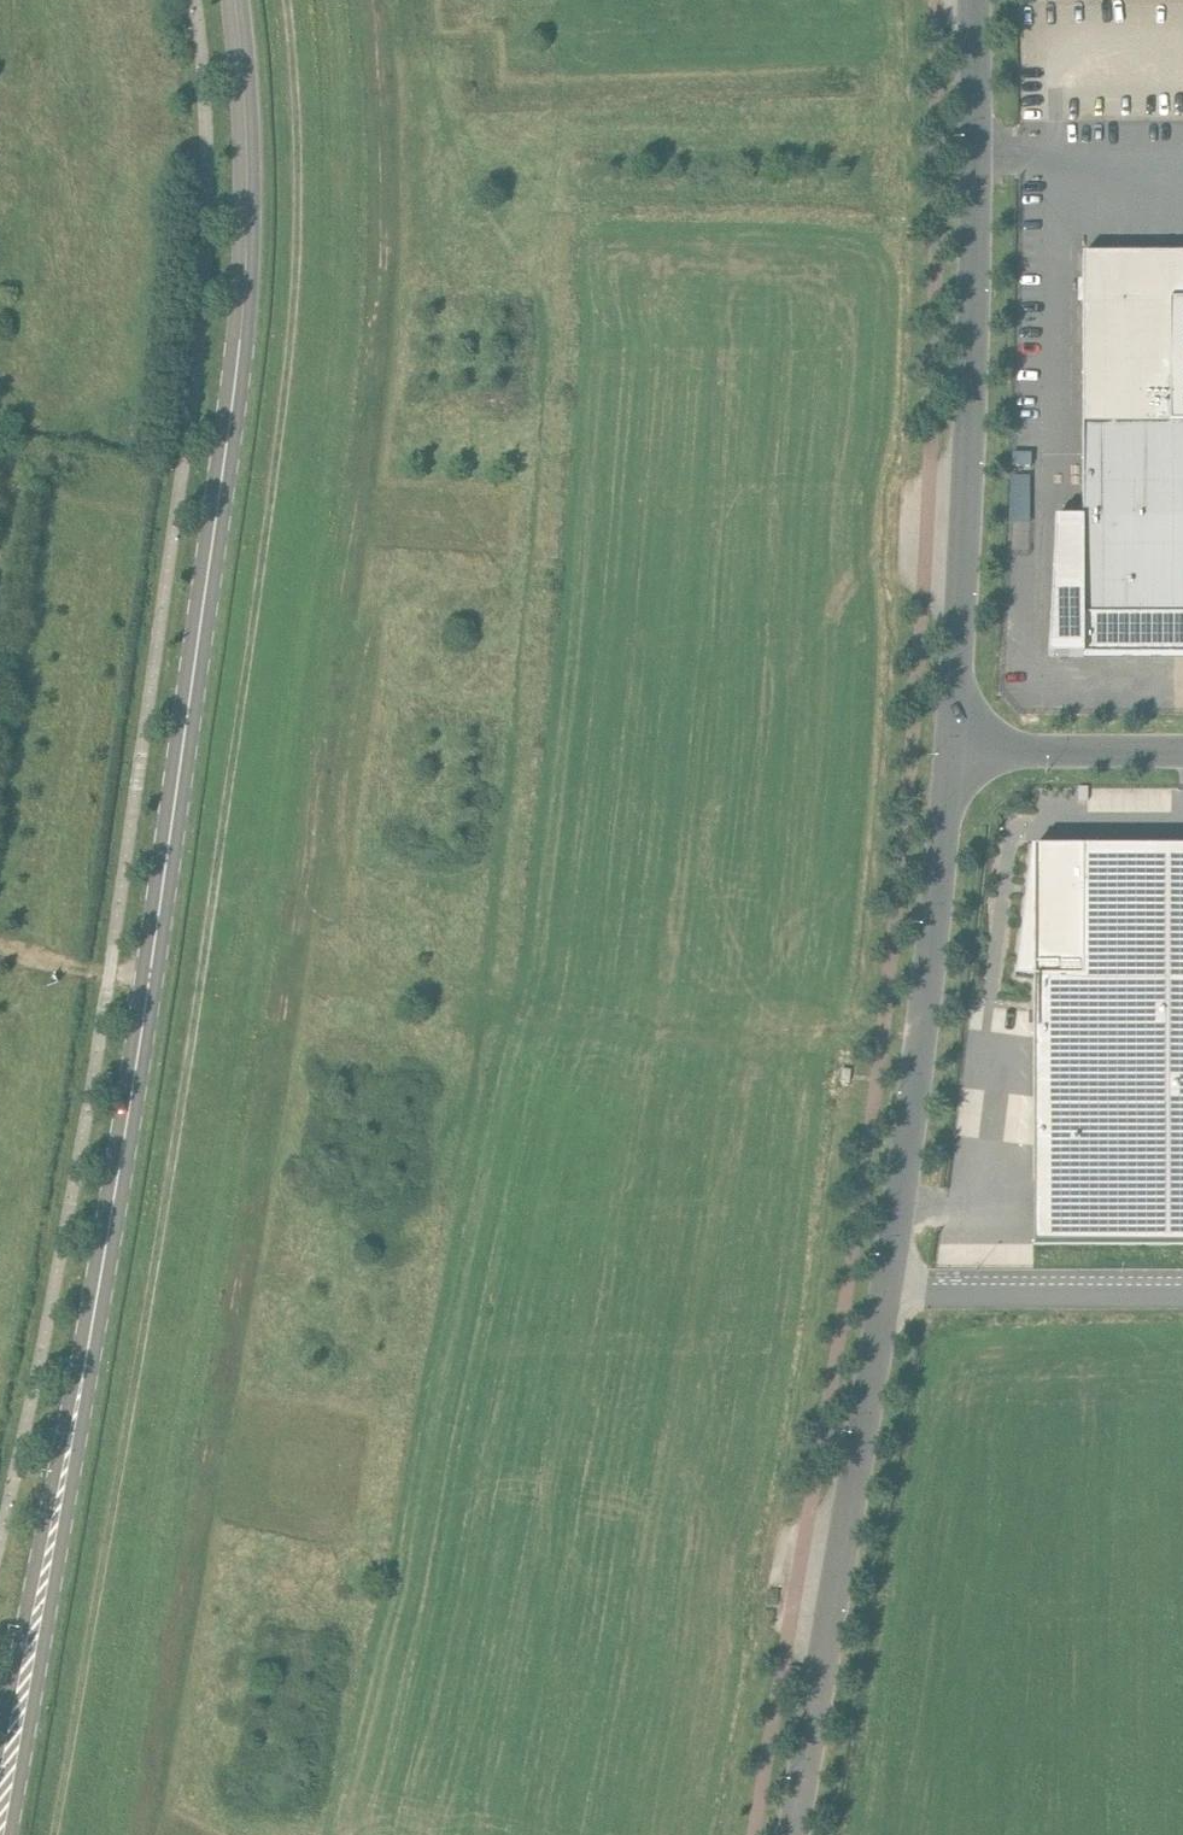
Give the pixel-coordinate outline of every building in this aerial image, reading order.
[(1083,518),(1056,518),(1048,658),(1182,657),(1182,255),(1082,255),(1083,423),(1083,518)] [(1014,473),(1012,520),(1030,521),(1032,474),(1014,473)] [(1082,848),(1081,855),(1031,849),(1016,977),(1034,979),(1033,1180),(1033,1245),(1182,1245),(1182,848),(1082,848)]
